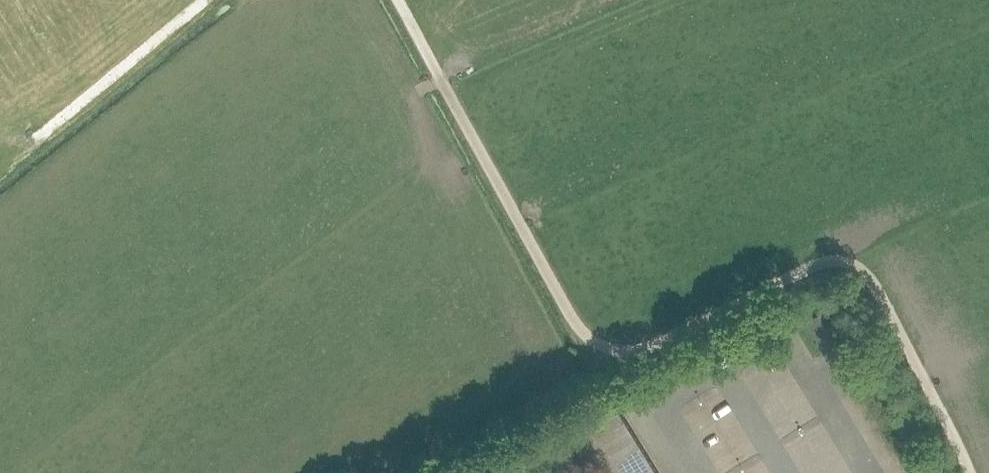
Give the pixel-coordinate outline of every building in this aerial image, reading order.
[(617,410),(572,437),(594,472),(656,472),(617,410)]
